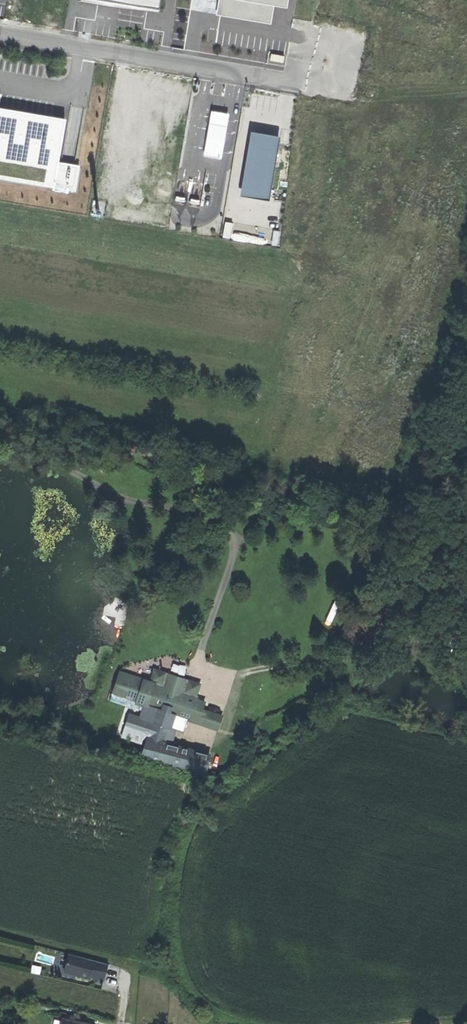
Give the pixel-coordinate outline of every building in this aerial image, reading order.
[(80,1),(96,3),(119,7),(147,11),(151,12),(159,13),(161,0),(80,0),(80,1)] [(216,15),(245,20),(271,24),(274,5),(286,7),(287,0),(219,0),(216,15)] [(57,166),(57,162),(64,120),(51,117),(5,110),(0,109),(0,178),(75,191),(78,170),(57,166)] [(251,131),(250,139),(279,144),(280,137),(270,135),(251,131)] [(279,144),(250,139),(241,188),(270,194),(279,144)] [(269,201),(270,194),(241,188),(240,196),(269,201)] [(337,638),(355,648),(370,622),(352,613),(337,638)] [(160,671),(155,685),(166,688),(171,674),(160,671)] [(148,737),(147,739),(165,745),(174,714),(178,701),(181,693),(177,691),(178,687),(169,684),(168,689),(166,688),(155,685),(119,674),(112,695),(154,708),(150,721),(129,714),(125,729),(148,737)] [(195,682),(171,674),(166,688),(168,689),(169,684),(178,687),(177,691),(181,693),(178,701),(188,703),(184,717),(217,727),(220,717),(200,711),(203,701),(195,699),(200,684),(195,682)] [(188,703),(178,701),(174,714),(184,717),(188,703)] [(142,756),(203,775),(208,758),(165,745),(147,739),(142,756)] [(67,957),(63,973),(102,982),(106,966),(67,957)]
